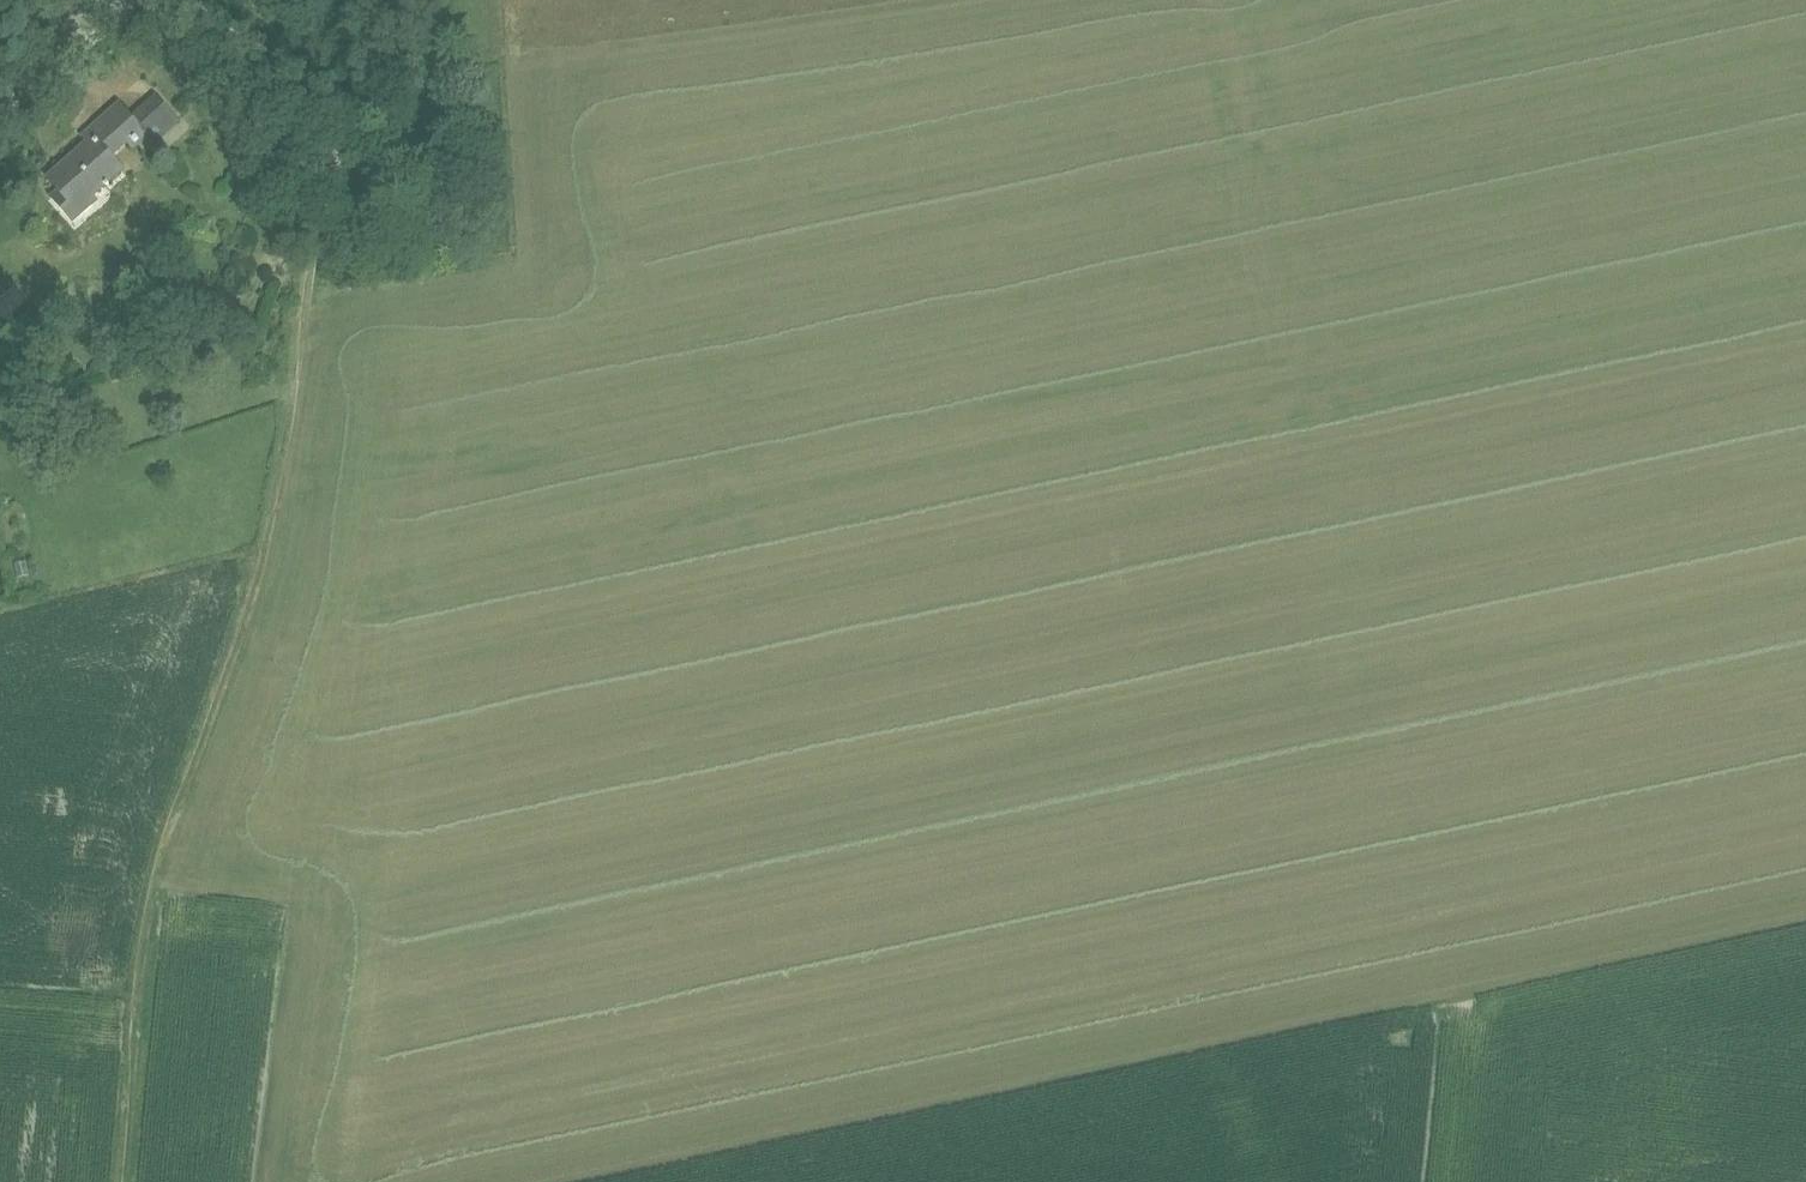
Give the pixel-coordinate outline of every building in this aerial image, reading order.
[(147,138),(152,144),(177,121),(154,96),(131,117),(119,104),(83,136),(88,143),(48,179),(59,191),(52,198),(65,213),(73,206),(81,216),(92,206),(93,197),(122,170),(108,154),(125,139),(134,150),(147,138)] [(244,185),(237,199),(249,205),(256,191),(244,185)]
